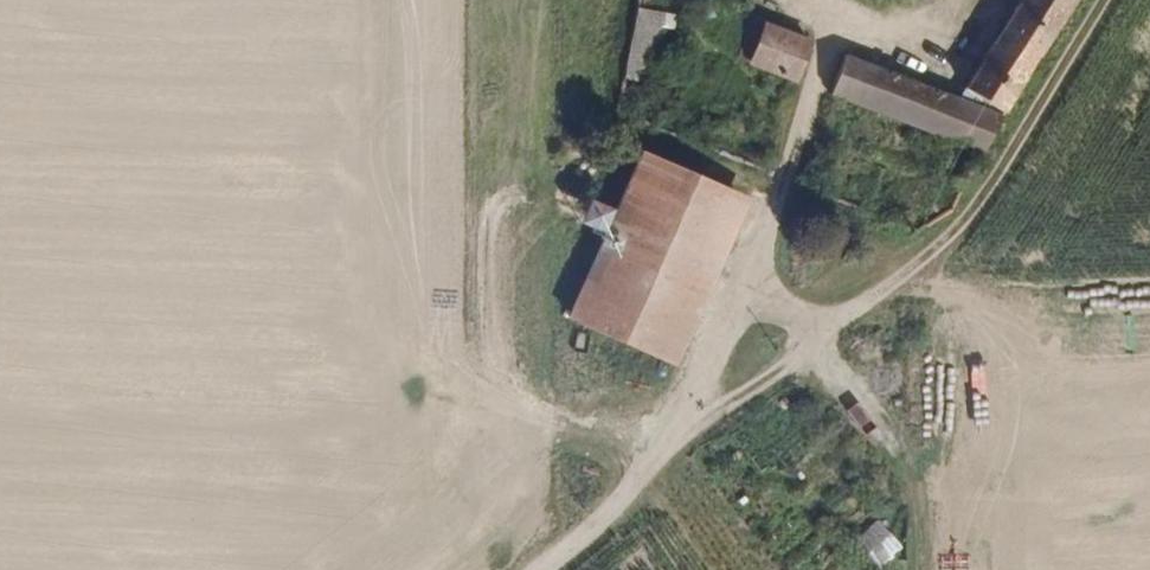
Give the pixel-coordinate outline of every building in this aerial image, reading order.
[(715,29),(721,0),(643,0),(640,13),(715,29)] [(998,160),(1088,0),(1033,0),(975,100),(854,63),(837,105),(998,160)] [(757,78),(796,91),(808,54),(756,36),(747,66),(757,78)] [(756,83),(757,78),(747,66),(743,79),(756,83)] [(606,155),(633,162),(652,88),(624,81),(606,155)] [(540,392),(637,438),(714,272),(617,229),(540,392)] [(874,519),(848,543),(872,569),(898,546),(874,519)]
